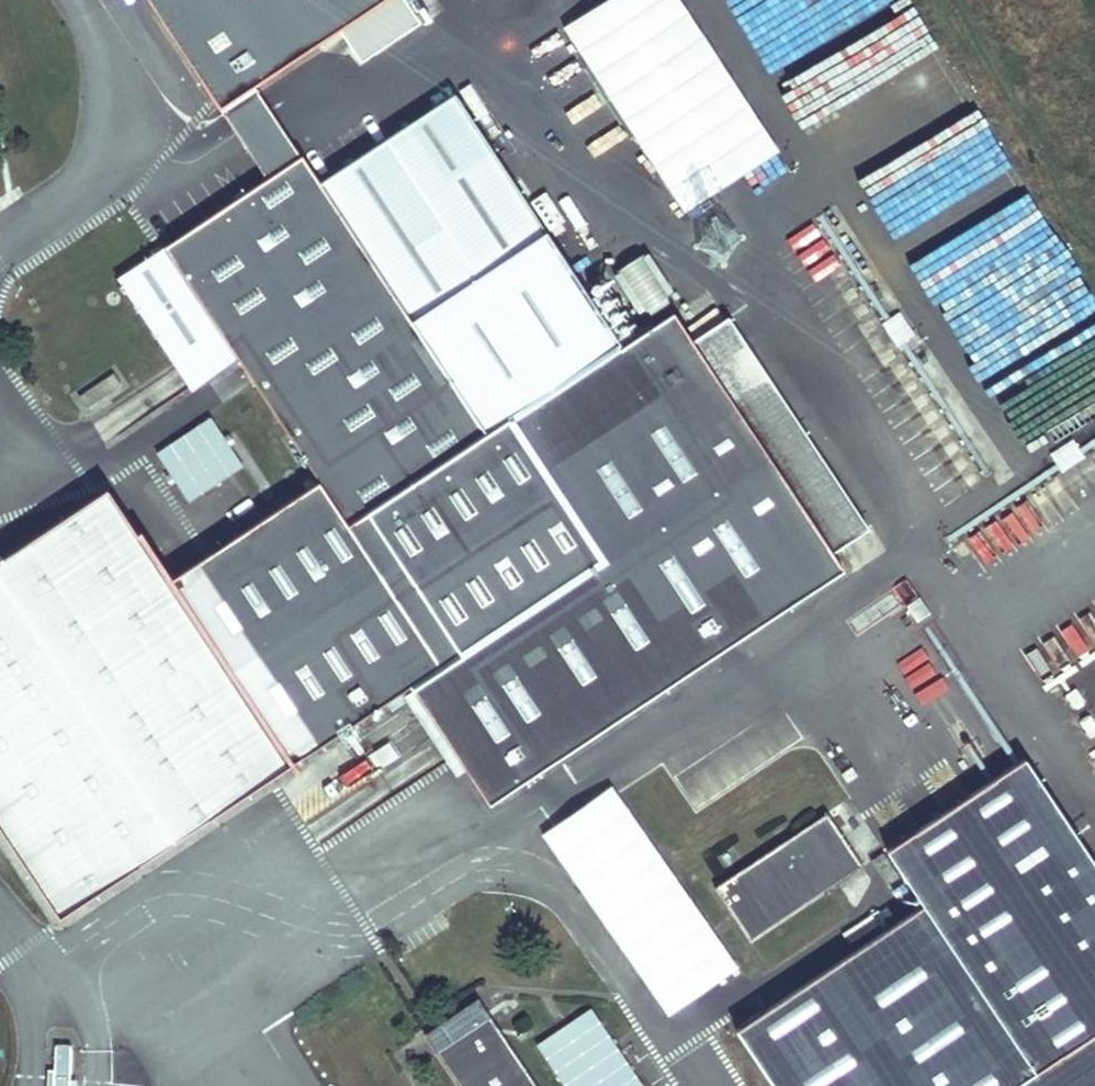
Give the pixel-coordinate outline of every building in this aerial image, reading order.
[(219,104),(376,0),(150,0),(219,104)] [(778,147),(686,0),(593,0),(561,20),(679,209),(778,147)] [(844,38),(850,50),(914,17),(905,0),(723,0),(764,79),(844,38)] [(300,754),(408,683),(602,555),(507,413),(619,339),(544,227),(527,201),(453,91),(320,181),(300,152),(235,196),(116,276),(172,361),(173,363),(219,333),(237,359),(251,380),(309,466),(316,477),(177,571),(300,754)] [(544,191),(530,200),(547,225),(559,215),(544,191)] [(614,286),(602,291),(611,313),(623,308),(614,286)] [(455,752),(457,756),(811,523),(691,339),(669,306),(619,339),(507,413),(602,555),(408,683),(427,712),(455,752)] [(869,331),(966,491),(989,476),(906,339),(915,334),(902,312),(869,331)] [(691,339),(811,523),(848,499),(727,315),(691,339)] [(219,333),(173,363),(191,389),(237,359),(219,333)] [(111,368),(76,393),(87,408),(122,384),(111,368)] [(213,414),(156,450),(188,501),(245,464),(213,414)] [(1049,451),(1061,470),(1086,454),(1073,435),(1049,451)] [(811,523),(827,548),(864,523),(848,499),(811,523)] [(811,523),(457,756),(487,801),(841,569),(827,548),(811,523)] [(914,694),(941,677),(921,646),(894,662),(914,694)] [(920,701),(936,725),(962,707),(945,683),(920,701)] [(984,778),(1004,764),(984,735),(963,749),(984,778)] [(1025,752),(973,788),(888,846),(908,875),(924,899),(763,1008),(739,1024),(781,1085),(1094,1085),(1094,853),(1025,752)] [(735,968),(617,780),(542,826),(660,1015),(735,968)] [(828,807),(717,882),(753,935),(864,861),(828,807)] [(884,847),(872,856),(888,878),(900,871),(884,847)] [(469,1000),(489,1003),(481,992),(469,1000)] [(439,1047),(465,1085),(544,1085),(489,1003),(469,1000),(446,1015),(450,1022),(445,1043),(439,1047)] [(426,1029),(439,1047),(445,1043),(450,1022),(446,1015),(426,1029)]
